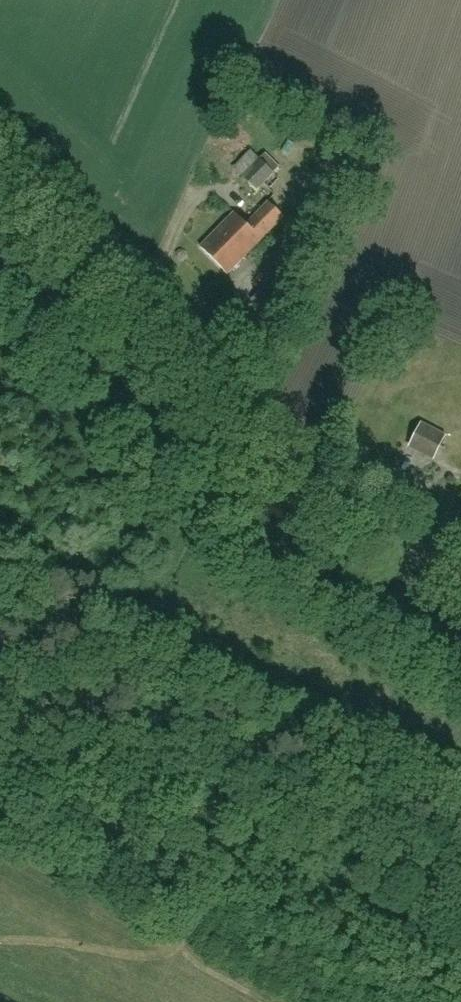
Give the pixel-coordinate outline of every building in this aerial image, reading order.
[(256,191),(274,173),(259,159),(242,176),(256,191)] [(227,274),(283,217),(268,202),(246,224),(234,213),(200,247),(227,274)] [(445,435),(420,423),(408,448),(434,460),(445,435)]
